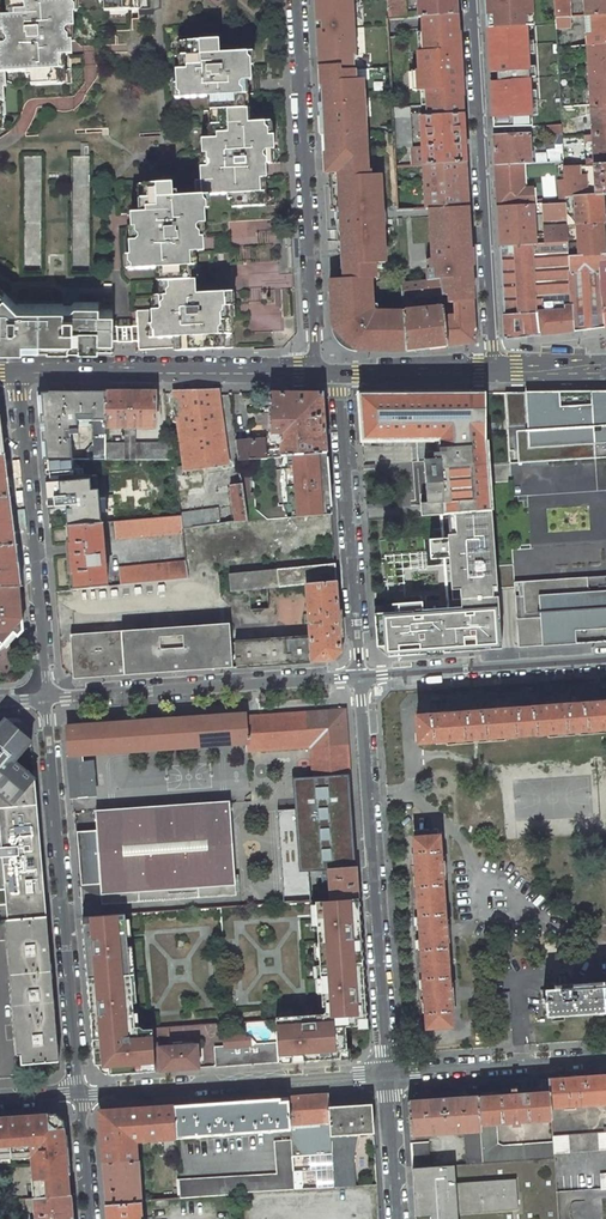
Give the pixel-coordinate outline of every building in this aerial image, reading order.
[(4,101),(4,87),(6,87),(5,72),(26,71),(26,77),(30,76),(31,85),(56,83),(56,77),(59,74),(58,69),(63,69),(62,55),(57,55),(56,42),(67,41),(67,27),(74,26),(73,13),(76,13),(75,0),(46,0),(13,0),(13,7),(16,10),(16,14),(14,16),(12,16),(13,30),(4,30),(4,35),(7,38),(7,42),(6,44),(0,44),(0,101),(4,101)] [(99,3),(103,2),(104,11),(131,9),(131,2),(133,0),(99,0),(99,3)] [(318,67),(325,66),(341,66),(341,71),(355,70),(390,69),(387,19),(387,0),(314,0),(318,67)] [(456,0),(417,0),(418,11),(406,11),(405,0),(387,0),(387,19),(422,17),(457,15),(456,0)] [(487,1),(486,2),(487,28),(527,26),(533,26),(532,4),(528,5),(528,0),(487,0),(487,1)] [(555,18),(570,17),(569,0),(554,0),(555,18)] [(605,15),(605,0),(584,0),(585,16),(586,16),(605,15)] [(418,54),(419,70),(416,71),(418,90),(420,90),(426,90),(427,106),(427,116),(463,114),(462,104),(457,15),(422,17),(423,33),(424,53),(418,54)] [(586,16),(589,46),(605,44),(605,15),(586,16)] [(571,27),(570,17),(555,18),(555,25),(556,28),(571,27)] [(493,129),(533,127),(527,26),(487,28),(490,73),(493,129)] [(160,310),(151,310),(136,311),(138,339),(139,350),(182,348),(182,351),(215,349),(233,348),(231,320),(222,320),(222,307),(233,306),(233,291),(196,294),(195,280),(187,280),(187,274),(190,271),(190,267),(194,266),(193,252),(188,252),(187,239),(199,238),(198,224),(205,224),(204,195),(227,194),(227,200),(231,200),(231,208),(257,206),(257,199),(259,197),(259,192),(264,192),(263,177),(257,178),(256,164),(275,163),(273,135),(270,135),(270,121),(247,122),(247,108),(239,108),(239,102),(242,99),(241,95),(236,95),(235,81),(251,81),(251,67),(253,66),(252,52),(220,54),(219,40),(187,42),(188,48),(185,51),(186,61),(189,63),(189,67),(187,70),(176,70),(176,84),(174,84),(175,99),(209,97),(210,111),(217,111),(218,117),(215,120),(216,129),(218,132),(219,136),(217,138),(201,139),(202,153),(207,153),(208,158),(211,160),(211,164),(209,166),(200,167),(200,181),(197,181),(197,196),(177,197),(177,191),(173,191),(172,183),(146,185),(147,192),(144,195),(145,204),(143,207),(143,213),(148,213),(149,226),(136,227),(136,232),(139,235),(139,239),(138,241),(129,242),(130,256),(127,256),(128,270),(157,268),(158,282),(165,282),(166,288),(163,291),(164,300),(162,303),(162,307),(160,310)] [(590,105),(605,104),(605,44),(589,46),(587,46),(590,105)] [(325,66),(318,67),(319,88),(326,87),(325,66)] [(355,80),(355,70),(341,71),(341,66),(325,66),(326,87),(319,88),(321,126),(323,156),(330,155),(331,172),(368,170),(367,153),(363,153),(362,137),(366,136),(365,118),(361,118),(361,108),(365,107),(363,80),(355,80)] [(34,110),(68,106),(67,97),(24,102),(26,121),(36,119),(34,110)] [(594,165),(605,164),(605,104),(590,105),(592,134),(584,134),(585,141),(592,141),(593,159),(586,159),(586,165),(594,164),(594,165)] [(409,107),(392,108),(394,148),(411,147),(409,107)] [(423,165),(465,163),(463,114),(427,116),(421,116),(422,143),(419,143),(419,148),(422,148),(423,165)] [(546,136),(562,136),(561,125),(544,126),(546,136)] [(528,135),(494,136),(495,166),(514,165),(523,164),(530,164),(529,147),(536,146),(536,137),(528,137),(528,135)] [(330,155),(323,156),(324,173),(331,172),(330,155)] [(586,155),(563,156),(563,161),(564,166),(586,165),(586,159),(586,155)] [(71,156),(71,186),(88,187),(88,156),(71,156)] [(465,163),(423,165),(425,209),(429,209),(464,207),(468,207),(465,163)] [(524,189),(523,164),(514,165),(495,166),(496,180),(497,207),(534,205),(542,205),(542,200),(534,201),(533,189),(524,189)] [(594,165),(594,164),(586,165),(564,166),(563,166),(564,180),(564,194),(565,198),(575,197),(575,196),(581,196),(581,195),(580,177),(594,176),(595,194),(595,195),(602,195),(605,195),(605,164),(594,165)] [(368,170),(331,172),(333,209),(340,208),(340,210),(341,210),(342,224),(342,230),(341,230),(341,243),(342,258),(338,258),(338,271),(343,271),(343,279),(329,280),(332,330),(355,351),(388,352),(406,352),(404,311),(374,311),(373,311),(370,309),(369,303),(374,303),(372,276),(377,276),(376,261),(386,261),(384,220),(381,175),(371,175),(370,170),(368,170)] [(575,196),(575,197),(577,226),(603,225),(602,195),(595,195),(595,194),(581,195),(581,196),(575,196)] [(567,220),(566,203),(561,204),(542,205),(543,221),(567,220)] [(534,205),(497,207),(499,246),(536,244),(534,205)] [(465,232),(464,207),(429,209),(430,217),(430,226),(434,226),(435,242),(431,242),(432,251),(436,251),(437,259),(432,259),(426,260),(427,281),(440,279),(442,296),(441,296),(442,303),(454,302),(473,300),(469,232),(465,232)] [(579,256),(605,254),(603,225),(577,226),(578,245),(568,245),(569,256),(579,255),(579,256)] [(543,227),(544,243),(568,242),(567,229),(556,230),(556,226),(543,227)] [(605,254),(579,256),(579,255),(569,256),(568,245),(568,242),(544,243),(536,244),(499,246),(505,340),(605,328),(605,254)] [(404,310),(409,310),(409,306),(412,306),(412,298),(441,296),(442,296),(440,279),(427,281),(402,283),(404,310)] [(113,344),(113,339),(113,309),(99,309),(99,305),(17,304),(4,291),(0,295),(0,294),(0,343),(113,344)] [(476,343),(473,300),(454,302),(455,315),(444,316),(447,347),(476,343)] [(444,316),(443,307),(442,307),(428,308),(428,305),(425,305),(425,308),(409,310),(404,310),(404,311),(406,352),(447,347),(444,316)] [(201,469),(228,465),(218,389),(180,390),(174,390),(184,465),(175,467),(177,481),(178,491),(187,490),(188,494),(204,491),(201,469)] [(104,444),(104,427),(104,392),(49,392),(49,393),(41,393),(41,396),(43,415),(40,416),(42,438),(43,460),(62,460),(72,460),(70,435),(78,434),(76,421),(92,421),(92,444),(87,451),(87,460),(104,460),(104,444)] [(135,427),(156,427),(156,392),(104,392),(104,427),(125,427),(135,427)] [(505,393),(509,464),(605,459),(605,392),(571,393),(505,393)] [(285,457),(326,454),(322,393),(269,393),(268,413),(268,429),(268,434),(283,434),(283,440),(280,445),(280,448),(266,449),(267,458),(285,457)] [(432,504),(433,515),(449,514),(455,514),(491,511),(486,441),(486,393),(358,394),(362,442),(417,441),(439,441),(440,459),(424,460),(428,504),(432,504)] [(125,444),(135,443),(135,427),(125,427),(125,444)] [(235,442),(238,461),(267,458),(266,449),(266,439),(250,441),(235,442)] [(428,516),(433,515),(432,504),(428,504),(424,460),(440,459),(439,441),(417,441),(422,516),(428,516)] [(120,460),(175,460),(172,443),(135,443),(125,444),(104,444),(104,460),(120,460)] [(286,518),(331,515),(326,454),(285,457),(286,469),(283,469),(286,518)] [(45,476),(63,475),(62,460),(43,460),(45,476)] [(71,474),(71,466),(120,466),(120,460),(104,460),(87,460),(72,460),(62,460),(63,475),(71,474)] [(120,466),(122,485),(177,481),(175,467),(175,460),(120,460),(120,466)] [(63,475),(45,476),(45,483),(72,481),(71,474),(63,475)] [(46,492),(72,490),(72,481),(45,483),(46,492)] [(72,490),(46,492),(47,510),(49,528),(66,527),(101,523),(115,522),(181,516),(180,513),(178,491),(177,481),(122,485),(72,490)] [(246,521),(241,485),(229,487),(235,523),(246,521)] [(7,497),(0,498),(0,546),(13,544),(10,519),(7,497)] [(218,508),(180,513),(181,516),(182,529),(220,525),(218,508)] [(391,510),(367,512),(367,520),(392,518),(391,510)] [(502,649),(491,511),(455,514),(456,538),(451,538),(429,540),(431,560),(449,558),(452,600),(461,600),(465,599),(466,608),(461,608),(422,611),(422,603),(374,606),(377,647),(389,656),(443,653),(502,649)] [(116,539),(183,533),(182,529),(181,516),(115,522),(116,539)] [(107,587),(101,523),(66,527),(67,542),(66,542),(68,558),(69,575),(71,575),(72,590),(107,587)] [(13,544),(0,546),(0,588),(18,588),(15,563),(13,544)] [(188,579),(186,561),(119,568),(120,586),(188,579)] [(336,588),(336,581),(334,564),(229,573),(231,591),(305,585),(307,615),(304,615),(305,625),(308,625),(309,638),(235,644),(236,667),(311,662),(330,660),(340,650),(336,588)] [(5,647),(2,643),(14,631),(18,635),(22,630),(18,588),(0,588),(0,652),(5,647)] [(552,606),(556,646),(588,643),(605,642),(605,601),(552,606)] [(229,623),(70,634),(73,679),(232,667),(229,623)] [(2,643),(5,647),(18,635),(14,631),(2,643)] [(416,716),(418,742),(605,729),(605,700),(593,700),(593,703),(557,706),(557,703),(542,704),(543,707),(506,710),(506,707),(492,708),(492,711),(456,713),(455,710),(441,711),(441,714),(416,716)] [(66,726),(69,755),(82,754),(246,743),(247,751),(311,747),(315,799),(351,796),(345,710),(246,717),(245,713),(66,726)] [(11,724),(5,719),(0,725),(0,889),(5,889),(8,920),(9,920),(47,916),(35,776),(33,777),(15,761),(31,743),(26,737),(27,736),(27,732),(27,730),(24,725),(22,723),(17,722),(13,722),(11,724)] [(82,754),(69,755),(71,785),(85,783),(86,792),(95,792),(93,762),(91,761),(89,761),(82,761),(82,754)] [(71,785),(72,794),(86,792),(85,783),(71,785)] [(96,830),(77,831),(81,885),(100,884),(101,894),(102,894),(102,903),(235,894),(234,885),(235,885),(229,801),(95,810),(96,830)] [(331,900),(358,898),(352,816),(325,818),(331,900)] [(439,836),(413,837),(426,1029),(452,1027),(451,1001),(453,1001),(452,987),(450,988),(446,938),(449,938),(448,924),(445,924),(442,875),(445,875),(444,861),(441,861),(439,836)] [(356,1026),(365,1026),(358,898),(331,900),(315,901),(316,914),(319,914),(320,925),(317,925),(318,943),(321,943),(321,954),(318,954),(319,965),(322,965),(323,989),(321,989),(322,1006),(325,1006),(325,1014),(274,1018),(278,1062),(346,1058),(344,1027),(344,1022),(356,1021),(356,1026)] [(126,923),(125,913),(82,916),(94,1064),(108,1064),(108,1075),(155,1071),(154,1048),(152,1030),(143,1030),(140,1028),(136,1028),(134,1030),(130,1025),(129,1013),(132,1013),(131,996),(128,996),(125,951),(128,951),(126,934),(123,934),(123,924),(126,923)] [(47,916),(9,920),(21,1055),(22,1064),(59,1061),(47,916)] [(8,920),(6,920),(17,1055),(21,1055),(9,920),(8,920)] [(128,951),(125,951),(128,996),(131,996),(135,996),(131,951),(128,951)] [(545,990),(546,1017),(605,1013),(605,985),(554,989),(545,990)] [(170,1047),(168,1028),(152,1029),(152,1030),(154,1048),(170,1047)] [(214,1047),(216,1066),(278,1062),(276,1043),(214,1047)] [(170,1047),(154,1048),(155,1071),(161,1071),(198,1068),(197,1045),(170,1047)] [(548,1080),(549,1092),(550,1107),(570,1106),(579,1106),(579,1105),(605,1103),(605,1076),(548,1080)] [(552,1120),(550,1107),(549,1092),(517,1094),(517,1088),(510,1088),(511,1094),(478,1097),(481,1130),(483,1163),(554,1158),(554,1153),(554,1143),(503,1146),(498,1144),(496,1123),(512,1122),(513,1125),(519,1124),(519,1122),(552,1120)] [(329,1094),(288,1097),(290,1128),(291,1140),(292,1155),(326,1153),(326,1162),(332,1161),(332,1155),(331,1153),(329,1121),(330,1121),(329,1107),(329,1094)] [(290,1128),(288,1097),(173,1105),(176,1136),(290,1128)] [(483,1163),(481,1130),(478,1097),(407,1102),(410,1135),(464,1131),(466,1164),(483,1163)] [(371,1104),(329,1107),(330,1121),(329,1121),(331,1153),(332,1155),(332,1161),(332,1168),(334,1187),(352,1186),(350,1154),(353,1154),(357,1134),(374,1133),(371,1104)] [(173,1105),(99,1110),(103,1162),(136,1159),(135,1140),(176,1138),(176,1136),(173,1105)] [(70,1195),(64,1125),(51,1113),(38,1114),(34,1118),(0,1121),(0,1157),(2,1153),(30,1152),(31,1156),(32,1175),(37,1180),(39,1197),(70,1195)] [(604,1133),(553,1137),(554,1143),(554,1153),(605,1149),(605,1133),(604,1133)] [(292,1155),(291,1140),(274,1141),(276,1174),(178,1179),(180,1198),(241,1194),(241,1192),(294,1190),(293,1170),(292,1155)] [(412,1168),(430,1167),(428,1141),(411,1143),(412,1168)] [(298,1170),(332,1168),(332,1161),(326,1162),(326,1153),(292,1155),(293,1170),(298,1170)] [(136,1159),(103,1162),(107,1204),(141,1201),(137,1159),(136,1159)] [(412,1168),(415,1217),(430,1216),(430,1218),(458,1218),(458,1214),(518,1210),(516,1179),(455,1183),(454,1165),(430,1167),(412,1168)] [(298,1170),(300,1189),(334,1187),(332,1168),(298,1170)] [(602,1190),(602,1189),(570,1191),(572,1203),(569,1212),(569,1214),(572,1218),(605,1218),(605,1189),(602,1190)] [(70,1195),(39,1197),(34,1198),(36,1218),(72,1218),(70,1195)] [(107,1204),(108,1218),(142,1218),(141,1201),(107,1204)]
